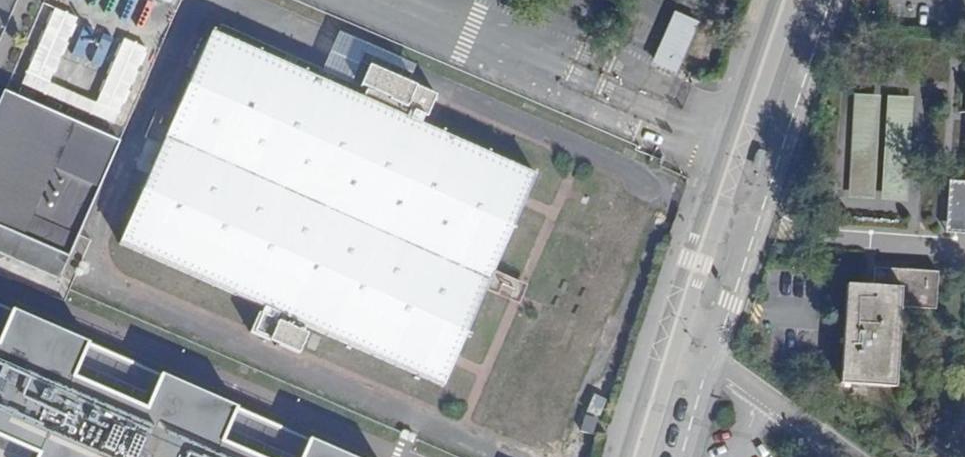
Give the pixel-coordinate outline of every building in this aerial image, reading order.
[(702,17),(709,0),(686,0),(683,8),(702,17)] [(652,63),(677,73),(699,24),(673,13),(652,63)] [(304,325),(441,386),(533,175),(409,120),(413,111),(426,116),(436,95),(407,83),(415,66),(338,32),(322,70),(367,91),(363,100),(211,32),(119,243),(262,308),(260,314),(257,313),(249,333),(297,354),(306,334),(301,331),(304,325)] [(848,199),(874,201),(881,92),(854,91),(848,199)] [(880,201),(907,203),(913,94),(886,93),(880,201)] [(75,260),(83,237),(117,142),(9,95),(0,114),(0,228),(10,233),(75,260)] [(949,180),(947,218),(945,233),(964,234),(964,181),(949,180)] [(900,307),(936,309),(938,272),(874,267),(873,286),(847,284),(840,384),(895,387),(900,307)] [(259,427),(274,395),(200,362),(185,395),(110,361),(123,331),(52,300),(40,327),(0,309),(0,410),(73,443),(67,456),(325,456),(259,427)] [(593,435),(608,399),(594,394),(579,429),(593,435)] [(393,446),(350,425),(335,456),(389,456),(393,446)]
